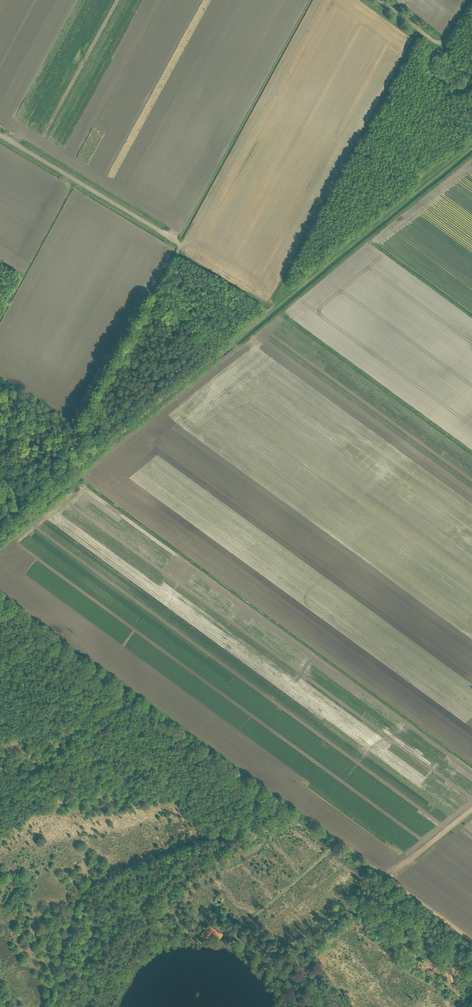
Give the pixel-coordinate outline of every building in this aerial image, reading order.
[(223,934),(210,926),(204,935),(208,938),(211,933),(220,938),(223,934)]
